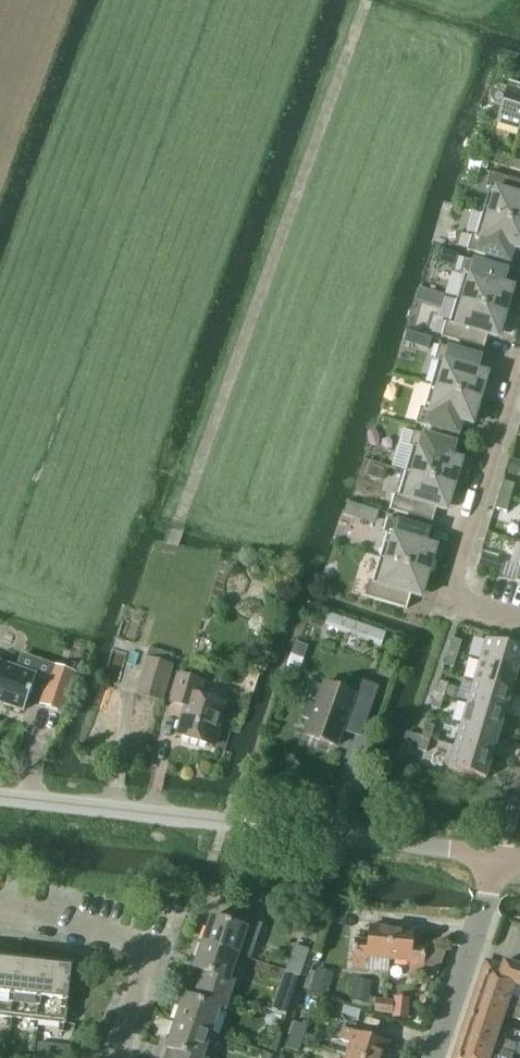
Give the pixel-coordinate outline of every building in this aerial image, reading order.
[(519,130),(519,88),(508,84),(506,88),(502,87),(498,87),(494,89),(492,92),(490,96),(491,100),(493,104),(497,106),(501,107),(496,123),(519,130)] [(493,164),(509,169),(512,160),(496,155),(493,164)] [(509,169),(519,172),(519,163),(512,160),(509,169)] [(482,213),(519,224),(519,182),(490,173),(485,188),(489,189),(482,213)] [(482,213),(475,237),(471,236),(466,251),(508,263),(513,250),(519,252),(519,224),(482,213)] [(463,275),(456,300),(505,314),(512,289),(502,285),(506,272),(464,259),(459,274),(463,275)] [(505,314),(456,300),(449,324),(445,322),(441,338),(483,350),(487,336),(498,339),(505,314)] [(438,362),(431,385),(431,386),(479,400),(487,375),(476,372),(480,358),(438,345),(434,360),(438,362)] [(472,426),(479,400),(431,386),(423,410),(420,409),(415,424),(457,436),(461,422),(472,426)] [(412,448),(405,472),(454,486),(461,461),(451,458),(455,444),(413,432),(408,447),(412,448)] [(514,447),(511,457),(519,460),(519,449),(514,447)] [(446,512),(454,486),(405,472),(398,496),(394,495),(390,510),(432,523),(436,509),(446,512)] [(502,481),(497,495),(510,499),(514,485),(502,481)] [(510,499),(497,495),(493,509),(506,512),(510,499)] [(387,534),(379,558),(428,573),(436,548),(425,545),(429,531),(387,518),(383,533),(387,534)] [(487,531),(497,534),(499,523),(489,521),(487,531)] [(500,577),(504,563),(479,555),(475,569),(500,577)] [(421,598),(428,573),(379,558),(372,582),(368,581),(364,596),(406,609),(410,595),(421,598)] [(380,646),(385,633),(328,614),(325,623),(338,627),(337,631),(367,642),(368,640),(374,642),(373,644),(380,646)] [(374,666),(387,671),(398,640),(386,635),(374,666)] [(297,662),(319,671),(327,647),(304,639),(297,662)] [(452,639),(448,652),(457,655),(461,642),(452,639)] [(479,661),(517,672),(519,661),(519,649),(486,639),(479,661)] [(136,693),(161,700),(162,700),(175,656),(149,649),(136,693)] [(453,668),(457,655),(448,652),(444,665),(453,668)] [(479,661),(473,682),(510,694),(517,672),(479,661)] [(0,662),(0,710),(26,720),(40,675),(0,662)] [(76,680),(53,672),(39,713),(63,722),(76,680)] [(211,746),(224,704),(197,696),(201,682),(178,675),(169,703),(184,707),(176,736),(211,746)] [(439,681),(434,694),(443,697),(448,684),(439,681)] [(473,682),(467,704),(504,715),(510,694),(473,682)] [(439,710),(443,697),(434,694),(430,707),(439,710)] [(318,723),(314,735),(332,742),(343,713),(303,698),(297,716),(318,723)] [(467,704),(460,725),(498,736),(504,715),(467,704)] [(425,723),(421,737),(430,739),(434,726),(425,723)] [(460,725),(454,746),(491,757),(498,736),(460,725)] [(426,752),(430,739),(421,737),(417,750),(426,752)] [(454,746),(447,768),(485,779),(491,757),(454,746)] [(209,917),(200,943),(236,955),(245,929),(209,917)] [(366,958),(387,960),(390,929),(368,927),(366,941),(353,940),(350,968),(364,969),(366,958)] [(390,929),(387,960),(409,963),(408,974),(422,975),(425,948),(412,946),(413,931),(390,929)] [(201,972),(196,986),(227,997),(232,982),(227,981),(236,955),(200,943),(192,969),(201,972)] [(284,971),(298,976),(307,950),(293,946),(284,971)] [(8,962),(2,1017),(33,1020),(39,965),(8,962)] [(480,975),(514,986),(519,988),(519,968),(503,962),(501,968),(485,962),(480,975)] [(39,965),(33,1020),(64,1024),(70,969),(39,965)] [(327,995),(334,974),(316,968),(309,989),(327,995)] [(474,995),(519,1011),(519,1001),(510,998),(514,986),(480,975),(474,995)] [(352,979),(349,1001),(368,1004),(371,982),(352,979)] [(182,996),(173,1023),(208,1035),(217,1010),(222,1011),(227,997),(196,986),(192,999),(182,996)] [(286,1001),(266,994),(261,1007),(281,1015),(286,1001)] [(467,1016),(501,1027),(504,1016),(515,1019),(519,1021),(519,1011),(474,995),(467,1016)] [(383,999),(381,1013),(392,1014),(391,1018),(406,1021),(407,998),(393,997),(393,1000),(383,999)] [(375,998),(374,1012),(374,1013),(381,1013),(383,999),(375,998)] [(467,1016),(460,1037),(513,1054),(515,1049),(516,1045),(507,1042),(497,1039),(501,1027),(467,1016)] [(171,1057),(200,1057),(208,1035),(173,1023),(164,1048),(174,1051),(171,1057)] [(294,1024),(290,1037),(303,1041),(307,1028),(294,1024)] [(345,1054),(357,1057),(382,1057),(387,1043),(343,1028),(339,1039),(349,1042),(345,1054)] [(299,1054),(303,1041),(290,1037),(286,1050),(299,1054)] [(453,1057),(455,1057),(491,1057),(495,1057),(512,1057),(513,1055),(513,1054),(460,1037),(453,1057)]
